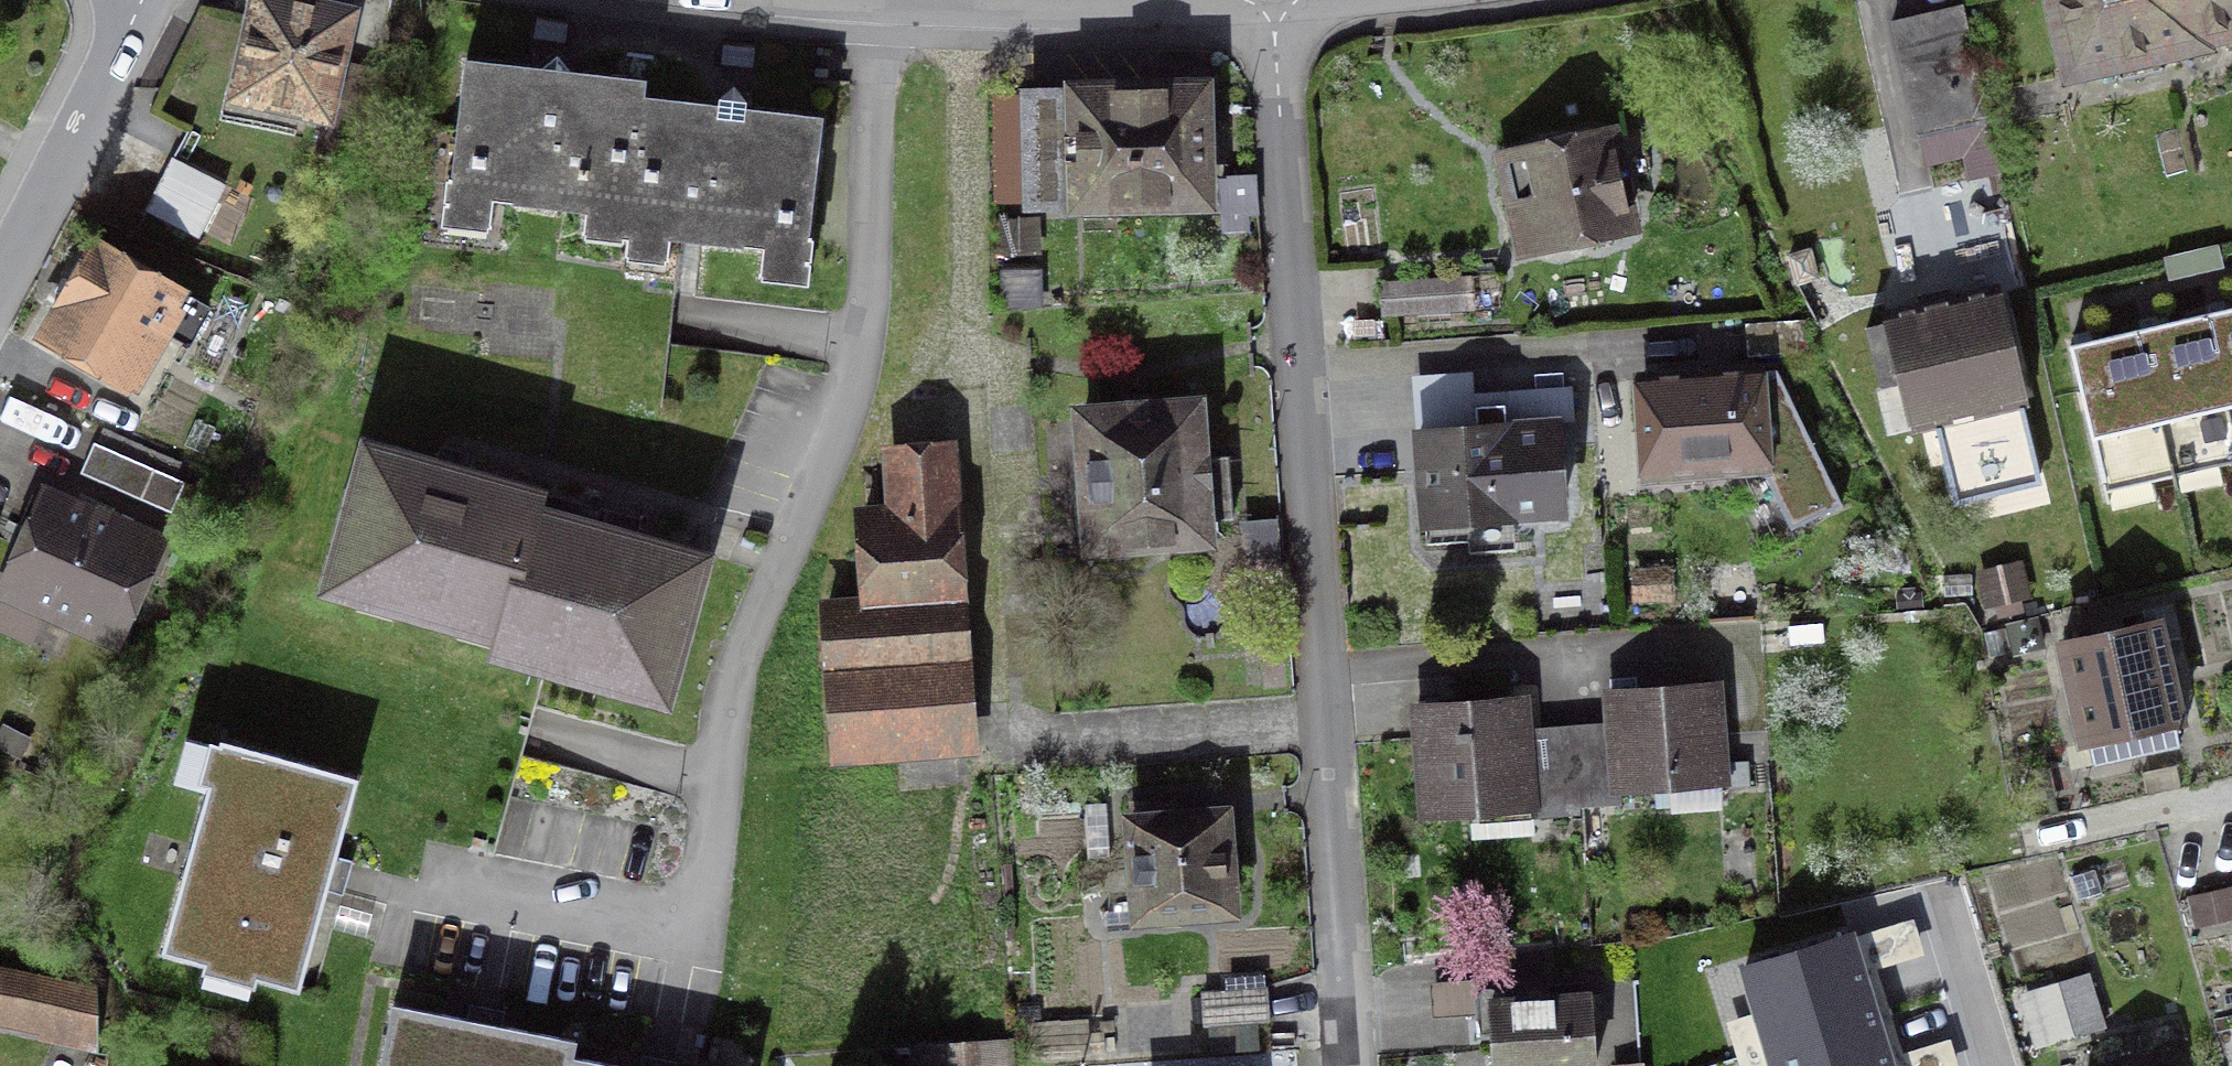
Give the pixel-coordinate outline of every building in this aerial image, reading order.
[(351,164),(377,79),(333,69),(344,19),(259,0),(256,0),(234,98),(322,118),(313,154),(351,164)] [(2070,72),(2110,63),(2114,85),(2160,74),(2155,53),(2195,44),(2194,39),(2231,30),(2231,0),(2054,0),(2070,72)] [(1889,31),(1914,139),(1985,122),(1960,15),(1889,31)] [(583,217),(584,212),(624,217),(621,238),(804,258),(819,122),(730,112),(641,101),(643,85),(552,74),(462,64),(446,201),(583,217)] [(1199,204),(1197,95),(1027,100),(1029,207),(1199,204)] [(1625,228),(1605,140),(1514,160),(1533,249),(1625,228)] [(169,161),(141,215),(195,242),(222,188),(169,161)] [(1252,216),(1250,183),(1217,184),(1219,218),(1252,216)] [(1003,256),(1035,255),(1033,224),(1001,226),(1003,256)] [(204,313),(93,249),(41,340),(122,387),(155,330),(185,347),(204,313)] [(1440,282),(1377,287),(1380,319),(1443,315),(1440,282)] [(2018,404),(1992,296),(1885,322),(1886,327),(1863,332),(1888,435),(2018,404)] [(2202,316),(2169,324),(2135,331),(2102,338),(2069,346),(2100,487),(2167,472),(2231,457),(2231,310),(2202,316)] [(1803,355),(1801,325),(1747,329),(1749,359),(1803,355)] [(1789,526),(1837,503),(1773,371),(1752,381),(1757,460),(1789,526)] [(1751,377),(1645,384),(1645,388),(1636,398),(1638,426),(1649,434),(1652,477),(1758,469),(1757,460),(1752,381),(1751,377)] [(1552,429),(1504,432),(1502,408),(1473,410),(1474,435),(1416,439),(1421,511),(1557,501),(1552,429)] [(1188,412),(1080,420),(1090,550),(1100,549),(1107,559),(1119,562),(1130,557),(1136,546),(1200,541),(1199,525),(1229,522),(1224,462),(1194,464),(1191,412),(1188,412)] [(324,578),(498,627),(531,511),(536,495),(361,446),(324,578)] [(168,516),(181,486),(91,447),(77,477),(168,516)] [(834,759),(966,749),(944,453),(889,457),(892,518),(860,520),(866,610),(823,613),(834,759)] [(89,518),(87,523),(41,502),(0,594),(112,644),(155,547),(89,518)] [(705,560),(531,511),(498,627),(494,643),(668,692),(705,560)] [(1272,523),(1240,526),(1244,565),(1276,563),(1272,523)] [(2008,569),(1985,574),(1993,608),(2016,602),(2008,569)] [(2172,727),(2177,727),(2154,625),(2058,646),(2081,748),(2085,747),(2090,768),(2177,749),(2172,727)] [(1571,730),(1577,810),(1616,807),(1615,794),(1719,786),(1711,688),(1607,696),(1610,742),(1572,745),(1571,730)] [(1519,703),(1414,710),(1422,809),(1524,801),(1525,814),(1577,810),(1571,730),(1537,732),(1535,750),(1522,751),(1519,703)] [(293,991),(321,894),(327,872),(353,784),(231,749),(219,790),(209,787),(162,953),(202,965),(206,952),(256,967),(253,979),(293,991)] [(1224,852),(1222,852),(1220,819),(1128,826),(1136,920),(1227,913),(1224,879),(1233,870),(1233,859),(1224,852)] [(1848,937),(1743,971),(1774,1065),(1891,1065),(1880,1033),(1868,997),(1848,937)] [(96,986),(0,966),(0,1019),(97,1035),(96,986)] [(2059,987),(2075,1038),(2100,1030),(2085,979),(2059,987)] [(1265,1024),(1263,992),(1199,997),(1202,1029),(1265,1024)] [(1492,1065),(1591,1065),(1585,999),(1487,1006),(1488,1019),(1481,1020),(1483,1038),(1490,1038),(1492,1065)] [(569,1046),(480,1028),(392,1010),(380,1065),(589,1065),(566,1061),(569,1046)] [(1006,1044),(913,1051),(914,1065),(1008,1065),(1006,1044)]
